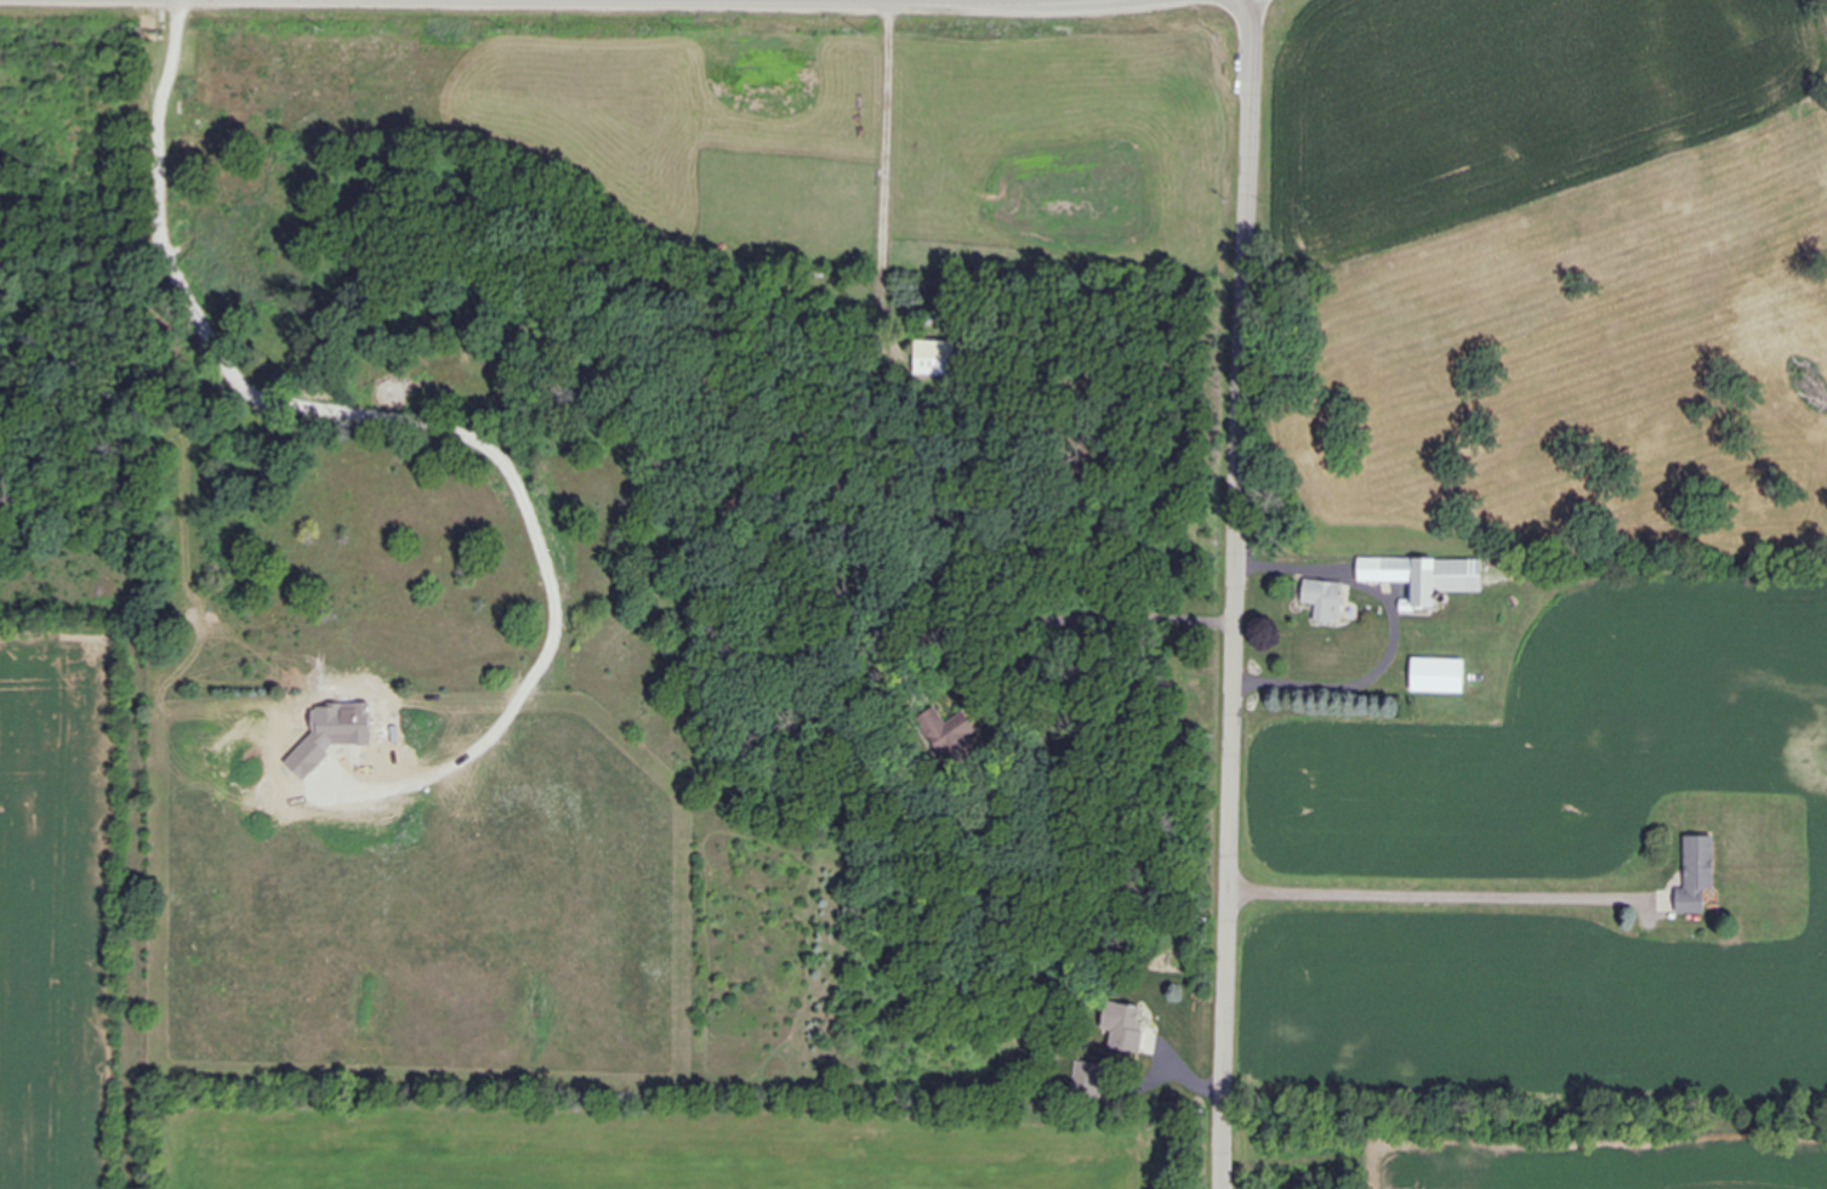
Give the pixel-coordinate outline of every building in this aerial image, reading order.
[(957,341),(916,341),(916,376),(957,376),(957,341)] [(1485,559),(1361,557),(1361,581),(1413,582),(1412,600),(1403,599),(1403,609),(1438,610),(1439,591),(1485,592),(1485,559)] [(1345,621),(1346,581),(1306,581),(1305,604),(1317,605),(1317,621),(1345,621)] [(1466,692),(1466,659),(1413,659),(1413,692),(1466,692)] [(950,727),(938,708),(923,716),(935,735),(950,727)] [(1689,888),(1680,888),(1680,912),(1708,912),(1708,888),(1717,888),(1717,835),(1688,836),(1689,888)] [(1143,1053),(1149,1007),(1118,1004),(1113,1050),(1143,1053)]
